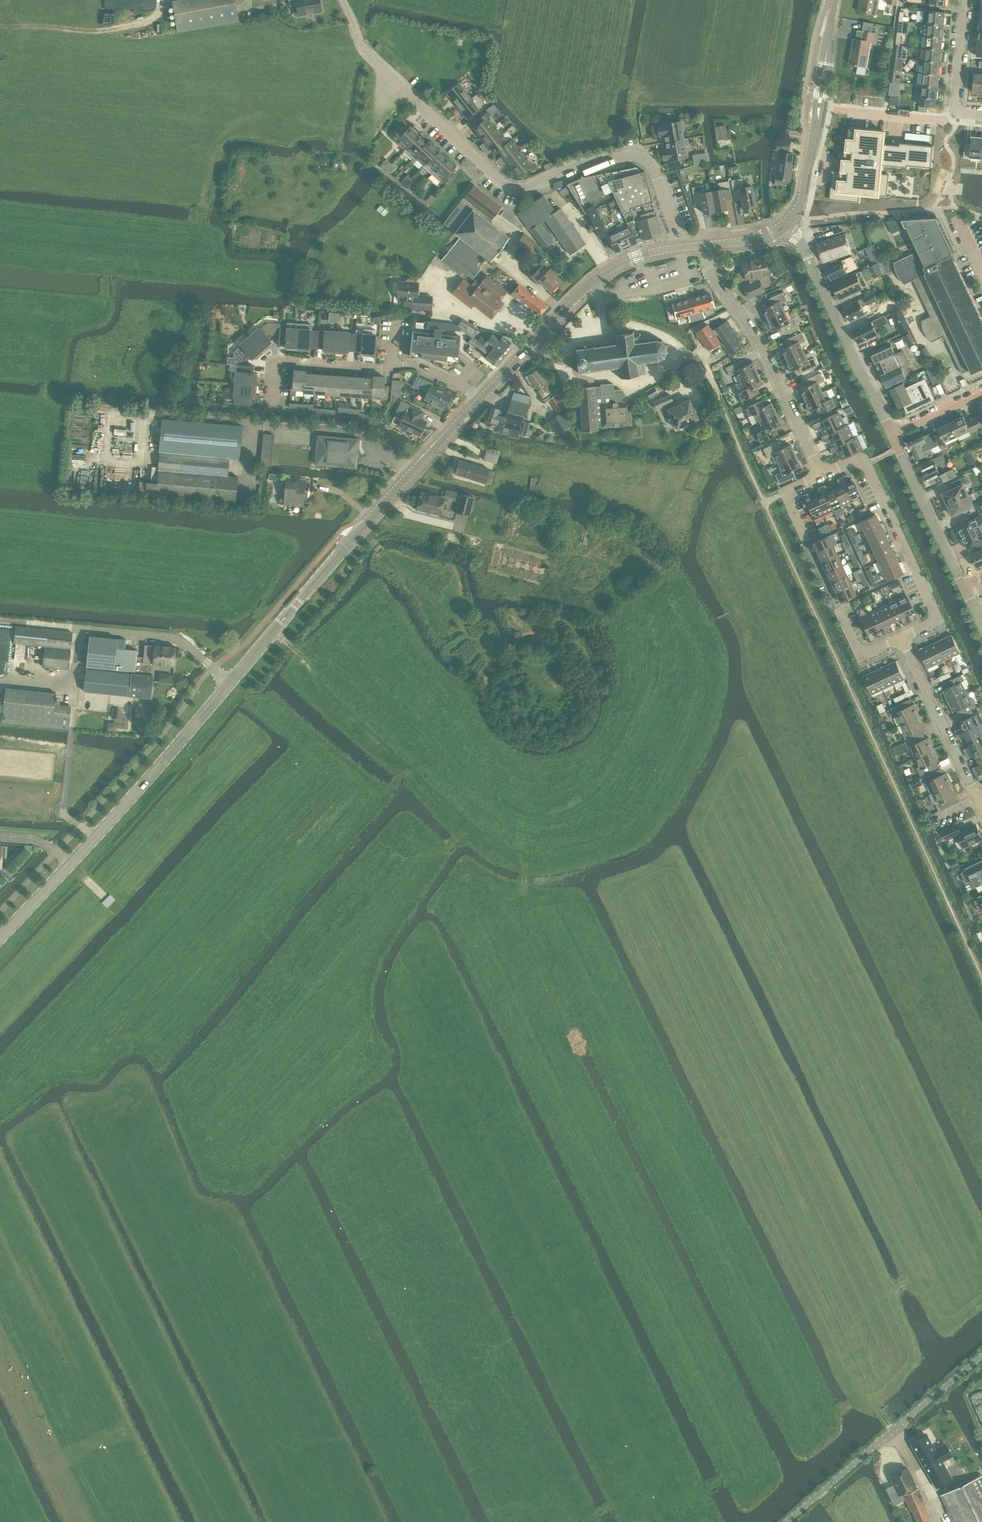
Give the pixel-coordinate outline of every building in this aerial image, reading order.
[(238,21),(234,0),(182,0),(173,2),(178,31),(238,21)] [(319,0),(289,0),(290,6),(297,5),(299,15),(321,11),(319,0)] [(858,11),(876,14),(878,0),(860,0),(858,11)] [(922,22),(928,23),(944,24),(945,11),(923,10),(922,22)] [(900,11),(899,21),(903,21),(909,22),(909,17),(904,17),(904,12),(900,11)] [(921,35),(927,35),(943,36),(944,24),(928,23),(922,22),(921,35)] [(854,39),(849,63),(856,64),(855,65),(858,65),(867,66),(871,42),(873,42),(875,33),(863,31),(857,30),(855,39),(854,39)] [(942,49),(943,36),(927,35),(926,48),(942,49)] [(941,61),(942,49),(926,48),(925,60),(941,61)] [(925,60),(919,60),(918,65),(924,66),(924,73),(940,74),(941,61),(925,60)] [(892,73),(891,82),(901,83),(901,78),(896,77),(896,74),(892,73)] [(939,86),(940,74),(924,73),(923,85),(939,86)] [(975,73),(974,93),(978,93),(978,97),(981,97),(981,74),(975,73)] [(901,83),(891,82),(889,95),(891,95),(891,97),(899,97),(900,97),(901,83)] [(470,98),(458,83),(446,92),(461,110),(466,106),(472,113),(485,102),(477,93),(470,98)] [(937,99),(939,86),(923,85),(921,106),(935,107),(936,99),(937,99)] [(899,105),(899,97),(891,97),(890,105),(899,105)] [(495,126),(497,124),(491,116),(498,110),(493,104),(486,110),(487,112),(477,120),(479,123),(474,128),(481,136),(495,125),(495,126)] [(683,139),(680,121),(662,124),(662,126),(657,127),(659,136),(664,135),(665,142),(683,139)] [(502,134),(495,126),(495,125),(481,136),(485,141),(479,146),(482,149),(502,134)] [(717,141),(727,140),(725,125),(715,126),(717,141)] [(401,128),(392,138),(397,143),(399,141),(406,148),(418,135),(409,127),(405,131),(401,128)] [(832,171),(829,199),(859,202),(860,194),(887,196),(889,174),(881,174),(882,165),(908,167),(908,165),(931,167),(933,146),(901,143),(901,140),(893,140),(892,144),(884,143),(885,132),(849,128),(847,149),(844,149),(843,170),(840,170),(840,171),(832,171)] [(503,136),(507,132),(506,131),(502,134),(482,149),(485,153),(490,148),(495,154),(499,151),(498,150),(508,142),(503,136)] [(406,148),(403,151),(411,159),(411,160),(427,143),(418,135),(406,148)] [(964,157),(981,158),(981,156),(981,138),(972,137),(972,143),(965,143),(964,157)] [(668,160),(686,157),(684,146),(688,145),(687,138),(683,139),(665,142),(667,150),(661,151),(663,160),(668,159),(668,160)] [(499,163),(519,148),(512,139),(508,142),(498,150),(499,151),(502,155),(497,160),(499,163)] [(789,151),(790,142),(778,140),(777,149),(776,149),(774,157),(780,158),(778,169),(776,169),(775,178),(776,178),(775,184),(782,185),(783,179),(790,180),(791,171),(790,171),(792,158),(792,154),(788,153),(788,151),(789,151)] [(789,142),(778,140),(777,150),(788,151),(789,142)] [(427,143),(411,160),(414,161),(416,159),(423,166),(438,149),(429,141),(427,143)] [(525,156),(519,148),(499,163),(502,167),(508,162),(512,167),(525,156)] [(438,149),(423,166),(431,174),(447,157),(438,149)] [(526,175),(537,167),(527,154),(525,156),(512,167),(519,176),(524,172),(526,175)] [(447,157),(431,174),(440,182),(442,181),(445,184),(454,173),(451,171),(456,166),(447,157)] [(386,169),(391,164),(386,159),(381,165),(386,169)] [(676,164),(676,161),(670,162),(671,170),(680,169),(679,164),(676,164)] [(389,173),(395,167),(391,164),(386,169),(389,173)] [(640,170),(635,167),(635,166),(634,167),(635,167),(633,168),(633,167),(632,167),(632,168),(617,171),(617,170),(616,171),(600,174),(599,174),(584,177),(583,177),(581,178),(567,184),(567,185),(567,186),(568,186),(571,191),(571,192),(571,193),(572,192),(580,206),(580,207),(581,207),(585,214),(588,212),(599,237),(604,235),(606,239),(609,238),(615,253),(637,243),(636,241),(641,237),(637,220),(647,217),(646,213),(655,211),(653,203),(653,202),(644,171),(641,172),(640,170)] [(407,175),(401,181),(405,185),(410,179),(407,175)] [(410,179),(405,185),(409,188),(414,182),(411,179),(410,179)] [(743,187),(741,179),(731,181),(735,200),(741,199),(742,208),(756,206),(752,186),(743,187)] [(715,211),(727,209),(726,200),(731,199),(728,182),(718,183),(719,189),(711,191),(715,211)] [(524,227),(501,209),(502,207),(474,184),(445,221),(443,223),(447,227),(454,233),(490,262),(509,237),(490,222),(497,213),(521,231),(524,227)] [(703,192),(702,186),(693,188),(696,205),(701,204),(703,213),(715,211),(711,191),(703,192)] [(430,204),(435,198),(431,194),(426,201),(430,204)] [(555,212),(543,195),(518,214),(544,249),(553,242),(540,223),(545,220),(570,254),(585,243),(560,208),(555,212)] [(380,205),(376,210),(384,216),(388,211),(380,205)] [(656,215),(647,217),(637,220),(641,237),(642,239),(661,234),(656,215)] [(919,251),(917,252),(924,267),(952,253),(954,253),(937,217),(886,221),(892,234),(907,226),(919,251)] [(835,234),(844,231),(842,225),(832,226),(835,234)] [(528,253),(536,242),(524,233),(516,243),(528,253)] [(823,262),(851,253),(845,233),(816,243),(823,262)] [(484,258),(459,238),(453,246),(442,260),(460,275),(463,272),(472,279),(481,268),(478,265),(484,258)] [(865,248),(872,263),(881,259),(874,244),(865,248)] [(917,252),(914,254),(914,253),(904,258),(894,262),(894,265),(894,266),(895,267),(895,269),(895,270),(896,271),(897,273),(898,276),(899,278),(900,280),(902,282),(904,284),(914,280),(931,316),(922,321),(922,323),(922,324),(922,326),(923,328),(924,330),(925,332),(926,334),(926,335),(927,336),(928,338),(930,340),(932,342),(944,336),(962,373),(970,369),(972,373),(981,369),(981,317),(953,257),(952,253),(924,267),(917,252)] [(831,280),(857,268),(852,256),(826,268),(826,270),(826,271),(827,274),(829,275),(831,280)] [(770,275),(767,257),(756,259),(756,258),(742,260),(746,279),(749,279),(750,284),(743,287),(749,298),(764,292),(758,279),(758,277),(770,275)] [(869,266),(875,278),(883,274),(878,262),(869,266)] [(548,270),(543,265),(532,276),(540,284),(541,282),(551,291),(562,280),(549,268),(548,270)] [(867,285),(861,271),(855,274),(855,273),(833,284),(839,298),(862,287),(862,288),(867,285)] [(508,291),(487,274),(481,281),(477,278),(471,284),(463,278),(452,293),(471,309),(474,306),(491,319),(504,303),(501,300),(508,291)] [(414,283),(414,281),(412,279),(408,279),(406,281),(406,282),(398,281),(397,299),(404,299),(404,307),(431,309),(432,297),(417,296),(418,283),(414,283)] [(535,296),(519,283),(516,281),(509,291),(512,293),(510,295),(539,316),(548,305),(536,295),(535,296)] [(766,320),(785,312),(781,303),(787,301),(783,292),(769,299),(771,304),(761,309),(766,320)] [(868,305),(877,300),(874,292),(864,297),(859,300),(852,304),(853,306),(845,310),(850,321),(866,314),(863,307),(868,305)] [(710,293),(691,299),(697,320),(704,318),(702,310),(714,307),(710,293)] [(691,299),(672,304),(676,318),(687,314),(690,322),(697,320),(691,299)] [(902,333),(911,329),(904,315),(902,309),(901,308),(892,312),(902,333)] [(789,320),(785,312),(766,320),(771,331),(779,327),(782,333),(787,331),(788,334),(800,329),(798,325),(794,317),(789,320)] [(853,330),(859,343),(878,335),(875,328),(888,323),(884,316),(853,330)] [(472,337),(479,329),(462,319),(457,325),(472,337)] [(737,334),(727,320),(712,331),(707,324),(696,332),(708,351),(721,342),(716,335),(717,334),(723,342),(721,343),(730,356),(742,347),(739,342),(740,341),(735,335),(737,334)] [(280,329),(281,323),(267,322),(260,329),(259,328),(250,336),(263,352),(269,348),(268,347),(272,343),(270,340),(272,338),(279,339),(280,329)] [(297,350),(299,323),(287,322),(287,329),(280,329),(279,339),(278,344),(286,345),(285,348),(290,349),(290,350),(297,350)] [(410,355),(410,356),(456,361),(459,335),(441,333),(441,331),(446,331),(446,329),(452,330),(453,325),(428,322),(427,329),(434,330),(434,332),(412,330),(410,355)] [(317,347),(318,332),(311,331),(312,324),(299,323),(297,350),(304,351),(305,350),(310,350),(310,346),(317,347)] [(375,335),(375,330),(363,329),(363,330),(356,330),(356,335),(355,350),(361,350),(361,354),(366,354),(366,356),(373,356),(374,346),(377,345),(375,338),(375,335)] [(335,353),(337,332),(325,331),(325,332),(318,332),(317,347),(323,347),(323,351),(328,351),(328,353),(335,353)] [(355,350),(356,335),(349,334),(349,333),(337,332),(335,353),(342,354),(342,353),(348,353),(348,349),(355,350)] [(785,360),(803,352),(799,344),(805,341),(802,332),(788,339),(790,344),(780,349),(785,360)] [(617,344),(576,350),(578,373),(620,367),(621,378),(630,376),(645,373),(644,362),(658,360),(664,357),(667,352),(666,345),(662,341),(655,340),(641,342),(639,333),(633,334),(633,333),(616,334),(617,344)] [(908,345),(913,343),(909,333),(904,336),(908,345)] [(500,339),(493,334),(486,342),(490,345),(489,346),(492,349),(495,346),(499,348),(497,350),(505,356),(514,346),(502,337),(500,339)] [(258,357),(263,352),(250,336),(240,344),(241,345),(234,351),(233,357),(227,357),(227,364),(238,365),(248,366),(248,365),(248,359),(251,357),(254,359),(257,356),(258,357)] [(483,346),(472,337),(468,342),(476,349),(475,350),(478,352),(478,351),(486,356),(485,357),(497,367),(505,356),(497,350),(499,348),(495,346),(492,349),(489,346),(490,345),(486,342),(483,346)] [(881,375),(887,387),(906,378),(901,367),(909,364),(904,351),(895,355),(891,344),(871,353),(877,365),(882,375),(881,375)] [(925,360),(931,357),(926,347),(920,349),(925,360)] [(807,360),(803,352),(785,360),(790,371),(801,367),(803,372),(817,366),(813,357),(807,360)] [(742,367),(739,361),(725,368),(729,376),(736,373),(739,381),(757,373),(752,362),(742,367)] [(238,365),(237,372),(236,371),(235,384),(257,385),(257,378),(256,378),(256,373),(253,373),(253,366),(248,365),(248,366),(238,365)] [(933,385),(941,381),(934,366),(926,370),(933,385)] [(553,391),(539,369),(525,377),(533,388),(536,386),(542,396),(540,397),(539,399),(540,401),(543,403),(545,403),(547,400),(549,399),(557,412),(567,406),(559,393),(555,395),(556,393),(554,391),(553,391)] [(305,375),(305,372),(301,372),(301,371),(294,370),(293,388),(291,388),(290,393),(296,394),(296,389),(303,390),(304,390),(305,375)] [(762,384),(757,373),(739,381),(743,390),(737,393),(741,401),(743,405),(753,400),(751,396),(755,395),(752,389),(757,387),(762,384)] [(804,401),(822,392),(818,384),(824,381),(820,373),(806,379),(809,385),(799,390),(804,401)] [(314,393),(316,374),(309,374),(309,375),(305,375),(304,390),(303,390),(303,392),(314,393)] [(325,394),(326,376),(322,376),(322,375),(316,374),(314,393),(314,397),(317,398),(317,393),(325,394)] [(336,399),(337,376),(331,375),(331,377),(326,376),(325,394),(333,395),(332,399),(336,399)] [(350,396),(351,378),(347,378),(347,377),(340,376),(339,399),(342,399),(343,395),(350,396)] [(384,385),(384,377),(378,376),(378,378),(373,377),(373,380),(372,395),(380,396),(379,399),(388,400),(389,386),(384,385)] [(437,387),(432,385),(432,384),(417,376),(413,386),(427,392),(424,399),(445,409),(447,404),(448,405),(451,399),(450,399),(452,395),(444,391),(444,389),(437,386),(437,387)] [(361,397),(362,378),(356,377),(356,379),(351,378),(350,396),(358,396),(357,401),(361,401),(361,397)] [(372,397),(372,395),(373,380),(369,379),(369,378),(362,378),(361,397),(372,397)] [(904,405),(907,413),(935,400),(925,379),(906,388),(912,401),(904,405)] [(392,380),(391,393),(398,396),(400,397),(401,381),(392,380)] [(899,407),(902,406),(904,405),(912,401),(906,388),(904,383),(891,389),(899,407)] [(256,392),(257,385),(235,384),(234,396),(236,396),(235,403),(250,404),(251,397),(254,398),(255,392),(256,392)] [(579,387),(582,431),(597,430),(597,425),(602,425),(602,427),(631,425),(629,401),(620,402),(620,398),(621,398),(623,397),(623,396),(624,395),(624,394),(624,392),(623,391),(622,390),(621,390),(620,390),(613,390),(613,384),(600,384),(601,390),(594,390),(594,386),(579,387)] [(650,398),(658,393),(655,386),(646,392),(650,398)] [(826,390),(822,392),(804,401),(809,412),(819,407),(822,412),(836,406),(832,398),(830,399),(826,390)] [(485,417),(483,423),(496,426),(497,425),(510,428),(508,436),(518,438),(520,430),(531,397),(514,392),(507,411),(501,410),(501,409),(489,406),(487,417),(485,417)] [(656,409),(673,402),(669,394),(653,402),(656,409)] [(845,398),(839,401),(842,407),(849,404),(845,398)] [(676,429),(698,419),(689,399),(667,409),(676,429)] [(754,414),(758,422),(776,414),(771,402),(765,405),(761,407),(758,402),(754,403),(753,400),(743,405),(744,408),(748,416),(754,414)] [(419,435),(424,426),(426,421),(421,419),(424,412),(401,401),(395,415),(402,419),(399,426),(406,429),(405,430),(406,432),(407,434),(409,434),(411,434),(412,433),(413,432),(419,435)] [(557,434),(571,426),(566,418),(569,417),(565,411),(551,420),(555,425),(552,426),(557,434)] [(839,412),(812,425),(815,431),(820,428),(824,435),(824,436),(845,426),(839,412)] [(760,442),(774,436),(771,429),(781,425),(776,414),(758,422),(762,430),(756,433),(760,442)] [(380,424),(381,419),(371,416),(369,421),(380,424)] [(978,416),(966,421),(964,416),(951,422),(958,436),(970,430),(971,433),(981,428),(981,425),(978,416)] [(239,459),(242,426),(162,419),(159,452),(158,470),(157,483),(147,482),(146,495),(236,503),(238,477),(228,476),(230,458),(239,459)] [(529,437),(533,423),(525,421),(522,435),(529,437)] [(945,442),(958,436),(951,422),(938,428),(941,433),(935,436),(939,445),(940,447),(946,445),(945,442)] [(824,435),(821,437),(823,443),(829,440),(832,447),(854,438),(853,437),(847,424),(845,426),(824,436),(824,435)] [(542,439),(544,432),(537,430),(535,437),(542,439)] [(935,436),(933,432),(924,437),(923,434),(908,442),(907,444),(909,448),(911,450),(912,449),(917,459),(925,455),(924,452),(930,449),(936,453),(942,450),(935,436)] [(272,463),(274,435),(263,434),(261,463),(264,464),(271,464),(272,463)] [(832,447),(829,448),(832,454),(838,452),(841,460),(857,452),(863,450),(867,448),(861,434),(856,436),(853,437),(854,438),(832,447)] [(318,435),(315,464),(356,468),(356,459),(363,456),(359,449),(357,449),(358,439),(318,435)] [(779,449),(776,443),(763,449),(767,458),(774,455),(777,464),(795,455),(790,444),(779,449)] [(496,464),(500,451),(498,450),(487,447),(483,460),(495,463),(496,464)] [(779,484),(793,478),(790,472),(800,467),(795,455),(777,464),(781,472),(775,475),(779,484)] [(491,484),(494,471),(493,471),(489,470),(490,469),(459,460),(455,474),(490,484),(491,484)] [(938,482),(939,484),(958,476),(957,476),(954,469),(947,472),(947,471),(940,474),(935,463),(921,470),(926,481),(928,480),(930,483),(933,484),(938,482)] [(649,486),(653,470),(643,468),(639,484),(649,486)] [(847,484),(844,476),(840,478),(851,502),(860,497),(853,481),(847,484)] [(945,505),(968,495),(964,485),(968,483),(965,476),(954,482),(956,487),(943,493),(944,496),(942,497),(945,505)] [(841,506),(851,502),(840,478),(836,480),(839,488),(834,490),(841,506)] [(304,506),(306,480),(296,480),(296,482),(286,481),(284,505),(304,506)] [(829,492),(825,485),(821,487),(832,511),(841,506),(834,490),(829,492)] [(823,515),(832,511),(821,487),(817,488),(821,496),(815,499),(823,515)] [(445,490),(443,497),(445,497),(455,500),(457,493),(457,492),(445,489),(445,490)] [(421,492),(417,510),(440,516),(445,497),(443,497),(421,492)] [(810,501),(807,493),(802,495),(813,519),(823,515),(815,499),(810,501)] [(460,494),(456,513),(469,516),(473,498),(460,494)] [(973,506),(968,495),(945,505),(949,513),(951,512),(953,515),(973,506)] [(865,507),(856,511),(859,517),(868,513),(865,507)] [(864,532),(880,525),(875,514),(860,521),(864,532)] [(968,522),(967,522),(957,526),(959,530),(958,531),(963,541),(964,540),(968,548),(981,541),(981,515),(968,522)] [(834,522),(828,525),(831,530),(834,529),(837,528),(834,522)] [(869,541),(884,534),(880,525),(864,532),(869,541)] [(813,543),(818,553),(833,546),(838,544),(833,534),(828,536),(813,543)] [(873,551),(889,544),(884,534),(869,541),(873,551)] [(878,561),(893,554),(889,544),(873,551),(878,561)] [(822,563),(837,556),(833,546),(818,553),(822,563)] [(971,555),(976,567),(981,564),(981,550),(971,555)] [(882,570),(898,563),(893,554),(878,561),(882,570)] [(827,573),(842,566),(837,556),(822,563),(827,573)] [(882,570),(887,581),(902,574),(898,563),(882,570)] [(831,582),(846,575),(842,566),(827,573),(831,582)] [(836,592),(851,585),(846,575),(831,582),(836,592)] [(898,580),(894,582),(895,584),(898,586),(900,588),(901,589),(902,588),(898,580)] [(836,592),(840,602),(856,595),(851,585),(836,592)] [(888,585),(882,588),(885,594),(892,591),(888,585)] [(907,624),(911,622),(908,615),(913,612),(906,596),(896,600),(907,624)] [(907,624),(896,600),(887,604),(895,621),(900,618),(904,626),(907,624)] [(889,633),(893,631),(889,623),(895,621),(887,604),(878,609),(889,633)] [(889,633),(878,609),(869,613),(876,629),(881,627),(885,634),(889,633)] [(870,641),(874,639),(871,632),(876,629),(869,613),(859,617),(870,641)] [(15,626),(13,643),(45,646),(43,667),(68,669),(72,632),(15,626)] [(949,658),(961,653),(952,635),(941,640),(949,658)] [(132,673),(151,675),(153,664),(174,666),(176,647),(154,644),(154,645),(145,645),(143,662),(136,662),(137,650),(125,649),(126,640),(89,636),(86,666),(114,669),(114,672),(86,669),(84,691),(130,696),(132,673)] [(939,663),(949,658),(941,640),(930,645),(939,663)] [(928,668),(939,663),(930,645),(919,650),(928,668)] [(894,684),(905,679),(897,661),(885,666),(894,684)] [(883,689),(894,684),(885,666),(875,671),(883,689)] [(872,695),(883,689),(875,671),(863,677),(872,695)] [(153,675),(151,675),(132,673),(130,696),(151,698),(153,675)] [(949,701),(967,692),(962,682),(964,681),(962,675),(944,683),(947,688),(943,690),(949,701)] [(905,693),(899,696),(901,700),(907,697),(914,694),(909,682),(903,685),(906,692),(905,693)] [(3,717),(3,721),(69,728),(71,707),(60,706),(60,702),(55,701),(56,693),(6,689),(5,694),(0,694),(0,716),(3,717)] [(969,699),(967,692),(949,701),(954,712),(958,710),(960,716),(977,708),(972,697),(969,699)] [(907,707),(905,702),(891,708),(895,716),(899,715),(903,723),(920,715),(915,704),(907,707)] [(881,713),(886,710),(883,703),(877,706),(881,713)] [(981,724),(981,719),(977,708),(960,716),(962,721),(960,722),(963,727),(955,731),(957,735),(981,724)] [(919,736),(921,736),(918,730),(925,726),(920,715),(903,723),(907,731),(903,734),(907,741),(919,736)] [(981,734),(981,727),(981,724),(957,735),(959,739),(967,736),(969,741),(981,734)] [(981,746),(981,734),(969,741),(971,746),(964,749),(966,753),(981,746)] [(921,741),(919,736),(907,741),(905,742),(909,750),(913,749),(917,757),(934,749),(929,738),(921,741)] [(966,753),(968,758),(975,754),(978,759),(981,757),(981,746),(966,753)] [(934,769),(932,764),(939,760),(934,749),(917,757),(920,765),(917,768),(921,776),(926,774),(925,773),(936,769),(937,769),(936,768),(934,769)] [(981,768),(981,757),(978,759),(980,764),(972,768),(974,772),(981,768)] [(937,770),(924,777),(927,784),(932,793),(935,792),(952,784),(947,772),(940,776),(937,770)] [(932,793),(930,794),(934,803),(936,802),(940,810),(953,804),(950,798),(958,795),(952,784),(935,792),(932,793)] [(957,824),(943,831),(947,839),(952,837),(960,840),(964,847),(981,839),(981,837),(976,825),(961,832),(957,824)] [(979,892),(981,890),(981,861),(966,868),(967,870),(961,872),(966,883),(973,880),(976,886),(979,892)] [(911,1444),(935,1487),(951,1478),(942,1462),(952,1456),(944,1444),(935,1449),(926,1435),(911,1444)] [(907,1468),(897,1473),(895,1472),(893,1473),(892,1475),(890,1476),(896,1489),(888,1493),(894,1505),(906,1499),(910,1510),(911,1509),(917,1521),(932,1521),(924,1504),(925,1504),(918,1488),(916,1489),(915,1487),(916,1486),(907,1468)] [(981,1475),(940,1495),(953,1521),(981,1521),(981,1475)]
